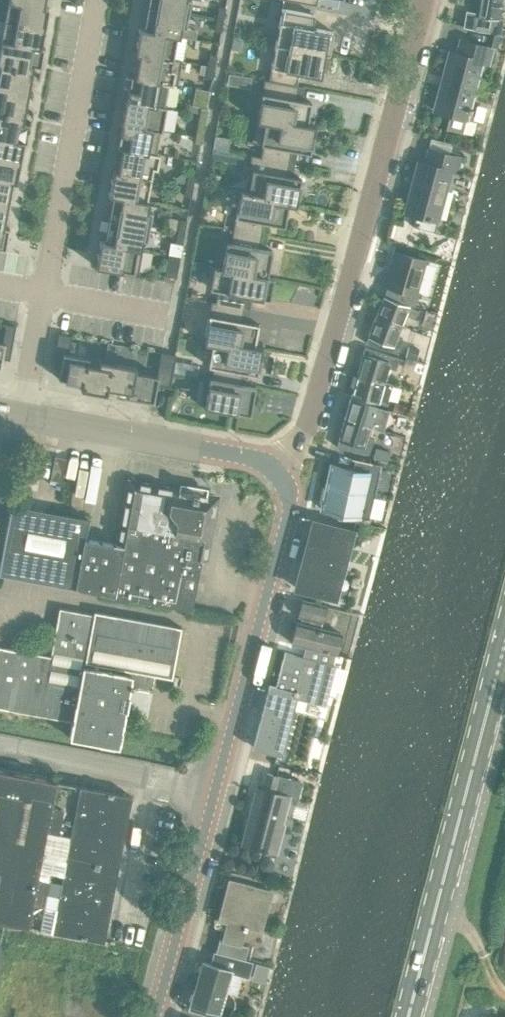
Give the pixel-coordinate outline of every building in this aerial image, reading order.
[(4,20),(44,27),(47,7),(7,0),(2,0),(8,1),(4,20)] [(147,5),(188,13),(191,0),(148,0),(147,5)] [(463,26),(474,28),(474,30),(488,32),(500,34),(503,20),(498,19),(501,0),(479,0),(477,12),(466,11),(463,26)] [(139,27),(139,28),(179,36),(181,27),(185,28),(188,13),(147,5),(143,28),(139,27)] [(219,6),(216,18),(223,19),(225,8),(219,6)] [(282,8),(275,43),(329,53),(333,31),(312,27),(314,14),(282,8)] [(214,30),(221,31),(223,19),(216,18),(214,30)] [(44,48),(44,47),(40,46),(44,27),(4,20),(1,39),(0,39),(44,48)] [(136,44),(135,52),(181,60),(181,59),(173,58),(177,36),(179,36),(139,28),(136,44)] [(233,36),(230,48),(240,50),(242,38),(233,36)] [(493,36),(490,48),(494,50),(496,50),(500,37),(493,36)] [(27,142),(31,121),(30,121),(29,123),(23,122),(33,65),(40,67),(39,68),(40,68),(44,48),(0,39),(0,137),(27,142)] [(450,51),(435,108),(449,112),(445,128),(464,133),(468,117),(483,61),(491,63),(494,50),(490,48),(462,41),(458,53),(450,51)] [(269,80),(268,80),(296,85),(298,72),(320,76),(321,70),(326,71),(329,53),(275,43),(269,80)] [(131,74),(130,75),(177,84),(181,60),(135,52),(135,53),(138,53),(134,75),(131,74)] [(215,67),(217,55),(210,54),(208,65),(215,67)] [(206,77),(212,78),(215,67),(208,65),(206,77)] [(229,73),(227,85),(237,86),(239,75),(229,73)] [(125,98),(125,99),(166,106),(166,105),(164,105),(168,83),(177,85),(177,84),(130,75),(128,88),(126,98),(125,98)] [(255,118),(255,119),(284,124),(285,120),(307,124),(307,123),(311,102),(302,100),(296,99),(299,85),(296,85),(268,80),(263,79),(257,113),(258,113),(257,118),(255,118)] [(125,99),(120,122),(161,130),(163,121),(164,121),(164,120),(163,120),(164,116),(165,115),(164,115),(166,106),(125,99)] [(200,107),(198,119),(205,120),(207,108),(200,107)] [(198,119),(196,130),(203,132),(205,120),(198,119)] [(255,119),(251,142),(262,144),(260,157),(289,162),(291,149),(297,150),(310,152),(313,134),(314,134),(315,125),(307,123),(307,124),(285,120),(284,124),(255,119)] [(120,133),(117,146),(159,154),(159,153),(155,152),(159,130),(161,131),(161,130),(120,122),(120,123),(121,123),(119,133),(120,133)] [(196,130),(194,142),(201,143),(203,132),(196,130)] [(215,134),(212,146),(227,149),(229,137),(215,134)] [(19,161),(23,142),(27,143),(27,142),(0,137),(0,158),(19,161)] [(113,169),(113,170),(151,176),(153,167),(157,168),(159,154),(117,146),(117,147),(121,148),(117,170),(113,169)] [(420,162),(406,211),(416,214),(413,226),(434,231),(437,219),(438,220),(451,170),(458,172),(462,157),(430,149),(426,163),(420,162)] [(248,189),(247,191),(268,195),(268,199),(288,203),(297,205),(297,200),(301,177),(287,175),(289,162),(260,157),(258,156),(250,155),(248,168),(251,169),(248,187),(248,189)] [(16,181),(19,161),(0,158),(0,178),(16,181)] [(111,178),(108,194),(149,201),(149,200),(147,199),(151,176),(113,170),(112,178),(111,178)] [(188,172),(186,183),(193,185),(195,173),(188,172)] [(12,181),(15,182),(16,181),(0,178),(0,202),(7,203),(12,181)] [(184,195),(191,196),(193,185),(186,183),(184,195)] [(235,216),(233,229),(261,235),(264,221),(285,225),(288,203),(268,199),(268,195),(247,191),(248,189),(240,188),(238,198),(234,216),(235,216)] [(108,194),(112,195),(108,218),(149,225),(152,211),(147,210),(149,201),(108,194)] [(9,228),(3,226),(7,203),(0,202),(0,227),(9,228)] [(100,240),(100,241),(142,248),(143,248),(140,247),(142,239),(146,240),(149,225),(108,218),(104,241),(100,240)] [(180,219),(178,231),(184,232),(186,220),(180,219)] [(5,249),(9,228),(0,227),(0,248),(5,249)] [(222,267),(221,268),(267,277),(267,276),(272,250),(265,248),(259,247),(261,235),(233,229),(230,242),(226,241),(222,267)] [(175,242),(182,244),(184,232),(178,231),(175,242)] [(97,256),(95,266),(121,270),(122,270),(138,273),(142,248),(100,241),(97,256)] [(406,304),(415,306),(419,288),(427,261),(395,251),(385,285),(410,292),(406,304)] [(164,275),(175,277),(176,277),(180,256),(168,254),(164,275)] [(214,266),(210,288),(217,289),(215,301),(215,302),(244,307),(246,295),(252,296),(261,298),(262,297),(269,299),(273,277),(267,276),(267,277),(221,268),(222,267),(214,266)] [(383,296),(376,316),(402,325),(405,315),(416,319),(419,311),(419,310),(415,308),(415,307),(385,297),(383,296)] [(205,335),(204,342),(212,343),(233,346),(234,342),(254,346),(254,345),(258,323),(247,321),(242,320),(244,307),(215,302),(215,301),(211,301),(209,314),(208,314),(205,335)] [(369,335),(367,342),(398,352),(403,337),(398,336),(402,325),(376,316),(369,335)] [(2,358),(8,359),(9,360),(15,326),(1,323),(1,324),(5,325),(2,342),(0,342),(0,366),(2,358)] [(127,396),(153,401),(156,385),(169,387),(170,388),(176,355),(160,352),(160,353),(161,353),(157,375),(135,371),(136,365),(99,358),(98,364),(88,362),(89,357),(69,353),(72,336),(58,333),(52,367),(53,367),(60,368),(58,378),(81,382),(80,388),(106,392),(107,387),(128,391),(127,396)] [(212,343),(208,365),(213,366),(211,378),(240,383),(242,372),(248,373),(257,374),(260,356),(261,356),(262,347),(254,345),(254,346),(234,342),(233,346),(212,343)] [(407,344),(404,355),(415,358),(418,347),(407,344)] [(357,373),(384,381),(388,366),(396,368),(399,357),(365,346),(357,373)] [(405,358),(402,368),(412,371),(413,371),(416,360),(415,360),(405,358)] [(352,393),(378,401),(387,404),(393,384),(384,381),(357,373),(352,393)] [(205,377),(200,405),(204,406),(203,408),(235,413),(250,415),(255,386),(240,383),(211,378),(205,377)] [(350,398),(345,418),(371,425),(383,429),(388,409),(377,406),(350,398)] [(395,402),(392,410),(402,413),(404,405),(403,405),(395,402)] [(368,438),(371,425),(345,418),(339,439),(340,439),(337,447),(369,456),(374,440),(368,438)] [(376,446),(372,457),(386,461),(389,450),(376,446)] [(55,456),(50,479),(62,481),(66,458),(55,456)] [(332,464),(327,484),(374,495),(381,464),(355,459),(353,468),(332,464)] [(85,536),(76,587),(113,594),(191,609),(201,559),(208,560),(220,495),(127,477),(115,541),(85,536)] [(327,484),(322,509),(368,519),(374,495),(327,484)] [(85,536),(89,517),(12,502),(0,570),(0,572),(76,587),(85,536)] [(296,586),(332,595),(347,600),(355,573),(339,568),(349,530),(313,521),(296,586)] [(322,621),(326,605),(302,599),(299,615),(322,621)] [(180,627),(94,611),(93,614),(59,607),(50,655),(0,646),(0,706),(72,720),(69,736),(117,746),(129,683),(150,687),(153,673),(171,676),(180,627)] [(292,642),(305,645),(336,652),(342,631),(297,620),(292,642)] [(281,752),(295,698),(325,706),(327,699),(336,663),(334,662),(336,652),(305,645),(303,655),(284,651),(276,685),(270,684),(255,746),(281,752)] [(35,889),(41,853),(48,817),(52,798),(55,780),(0,770),(0,920),(28,925),(35,889)] [(296,799),(300,781),(266,772),(262,789),(256,787),(242,841),(273,849),(288,796),(296,799)] [(79,803),(82,786),(55,780),(52,798),(79,803)] [(52,798),(48,817),(124,831),(131,795),(82,786),(79,803),(52,798)] [(117,867),(124,831),(48,817),(41,853),(117,867)] [(110,904),(117,867),(41,853),(35,889),(110,904)] [(267,871),(272,869),(273,864),(270,859),(265,858),(261,861),(260,866),(262,870),(267,871)] [(219,939),(216,950),(219,951),(245,959),(248,947),(240,945),(244,930),(246,930),(247,927),(261,930),(271,891),(228,879),(218,919),(227,921),(222,940),(219,939)] [(103,940),(110,904),(35,889),(28,925),(103,940)] [(202,961),(189,1006),(224,1016),(225,1012),(227,1013),(233,1004),(234,999),(232,995),(229,991),(225,990),(231,971),(249,976),(253,961),(245,959),(219,951),(216,950),(213,950),(209,963),(202,961)] [(251,979),(253,979),(264,983),(268,967),(257,963),(256,963),(251,979)]
